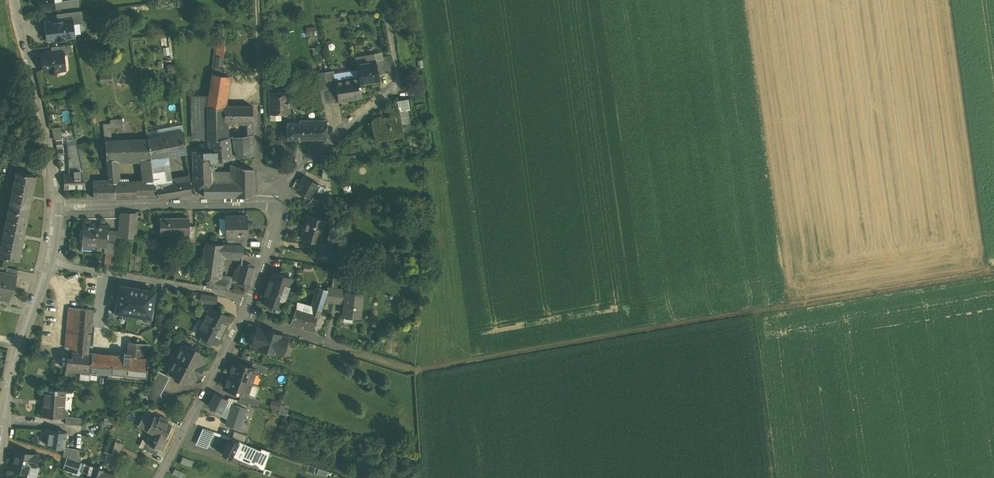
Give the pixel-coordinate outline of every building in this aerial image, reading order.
[(40,10),(55,8),(55,4),(54,0),(38,0),(40,10)] [(82,11),(56,14),(57,20),(72,19),(73,24),(80,23),(83,23),(82,11)] [(57,20),(47,22),(48,31),(46,31),(47,39),(55,38),(56,40),(65,39),(65,36),(74,35),(73,24),(72,19),(57,20)] [(80,23),(73,24),(74,35),(81,34),(80,23)] [(233,29),(217,30),(218,38),(234,36),(233,29)] [(71,45),(51,47),(52,53),(63,52),(63,56),(72,55),(71,45)] [(52,53),(42,54),(43,69),(50,69),(50,71),(59,70),(58,66),(64,65),(63,56),(63,52),(52,53)] [(389,55),(382,57),(385,73),(391,71),(389,55)] [(375,60),(356,64),(359,77),(360,83),(379,80),(375,60)] [(333,70),(325,72),(328,88),(336,87),(335,81),(333,70)] [(320,89),(328,88),(325,72),(317,73),(320,89)] [(229,76),(212,73),(206,108),(225,108),(224,106),(229,76)] [(335,81),(336,87),(338,101),(362,97),(360,83),(359,77),(335,81)] [(336,87),(328,88),(330,102),(338,101),(336,87)] [(328,88),(320,89),(322,104),(330,102),(328,88)] [(287,92),(270,92),(270,111),(279,110),(279,113),(287,113),(286,103),(289,103),(289,97),(287,97),(287,92)] [(408,98),(397,100),(398,104),(399,111),(410,109),(408,98)] [(391,109),(389,110),(390,117),(389,118),(382,119),(382,116),(375,117),(371,121),(373,136),(383,134),(383,135),(385,135),(384,134),(389,133),(389,134),(391,134),(391,133),(391,134),(392,134),(392,132),(403,131),(399,111),(398,104),(391,105),(391,109)] [(252,106),(224,106),(225,108),(225,121),(252,121),(252,106)] [(225,108),(206,108),(207,115),(207,126),(207,141),(210,140),(225,137),(225,121),(225,108)] [(327,139),(327,122),(287,123),(287,139),(327,139)] [(54,137),(62,137),(62,126),(54,127),(54,137)] [(184,132),(147,139),(150,154),(150,158),(186,152),(184,132)] [(225,137),(210,140),(211,151),(212,160),(231,158),(229,137),(225,137)] [(252,137),(232,140),(234,151),(235,151),(236,158),(253,155),(252,137)] [(147,139),(105,140),(107,160),(116,160),(142,159),(150,154),(147,139)] [(77,145),(81,163),(93,162),(89,142),(77,144),(77,145)] [(77,145),(68,146),(70,175),(64,175),(65,189),(85,188),(83,176),(82,170),(81,163),(77,145)] [(211,151),(193,152),(195,177),(196,186),(203,185),(203,182),(212,182),(211,161),(212,160),(211,151)] [(150,158),(150,154),(142,159),(145,181),(146,181),(147,192),(156,192),(154,183),(152,167),(150,158)] [(118,182),(116,160),(107,160),(109,182),(115,182),(118,182)] [(93,162),(81,163),(82,170),(87,169),(101,167),(100,161),(93,162)] [(165,165),(152,167),(154,183),(168,181),(165,165)] [(253,169),(232,165),(234,182),(235,182),(236,196),(250,196),(253,194),(253,169)] [(36,176),(16,172),(8,210),(28,214),(36,176)] [(87,176),(83,176),(85,188),(86,189),(93,188),(93,183),(90,182),(89,175),(87,176)] [(319,185),(304,176),(296,191),(311,199),(314,196),(319,185)] [(168,181),(154,183),(156,192),(158,192),(158,198),(191,193),(189,177),(168,181)] [(145,181),(136,182),(136,192),(147,192),(146,181),(145,181)] [(109,182),(93,183),(93,188),(93,199),(115,198),(115,182),(109,182)] [(136,182),(118,182),(115,182),(115,198),(137,198),(136,192),(136,182)] [(212,182),(203,182),(203,185),(204,197),(236,196),(235,182),(234,182),(212,182)] [(327,194),(317,194),(314,196),(311,199),(309,202),(327,202),(327,194)] [(8,210),(0,250),(0,256),(18,260),(28,214),(8,210)] [(135,213),(120,212),(119,238),(135,238),(135,213)] [(326,221),(307,215),(301,238),(320,244),(326,221)] [(246,237),(246,217),(228,217),(228,237),(229,237),(237,237),(246,237)] [(188,218),(160,219),(161,235),(189,234),(188,218)] [(108,226),(83,224),(81,244),(107,246),(107,241),(107,230),(108,226)] [(118,231),(107,230),(107,241),(117,242),(118,231)] [(246,237),(237,237),(237,239),(232,239),(232,245),(241,245),(246,246),(246,237)] [(223,244),(206,243),(204,257),(221,258),(222,254),(223,244)] [(232,245),(223,244),(222,254),(241,256),(241,245),(232,245)] [(337,246),(324,245),(323,252),(336,253),(337,246)] [(116,267),(115,251),(106,252),(107,268),(116,267)] [(221,258),(204,257),(201,273),(207,274),(219,275),(221,258)] [(255,268),(241,263),(237,278),(236,280),(251,284),(255,268)] [(18,270),(6,267),(5,274),(16,276),(17,277),(18,270)] [(0,272),(0,299),(10,301),(10,300),(8,300),(10,290),(13,291),(16,276),(5,274),(0,272)] [(287,294),(292,279),(273,272),(267,287),(287,294)] [(219,275),(207,274),(206,286),(217,287),(218,277),(219,275)] [(231,278),(218,277),(217,287),(228,289),(229,285),(230,286),(230,285),(231,278)] [(235,284),(234,283),(230,285),(230,286),(230,289),(232,292),(244,293),(245,286),(235,284)] [(156,291),(119,285),(114,313),(151,320),(156,291)] [(282,309),(287,294),(267,287),(262,302),(282,309)] [(332,288),(328,287),(327,290),(323,301),(333,302),(335,288),(332,288)] [(327,290),(319,288),(311,314),(316,316),(318,317),(323,301),(327,290)] [(342,289),(335,288),(333,302),(340,303),(340,301),(345,302),(346,292),(342,292),(342,289)] [(213,302),(215,295),(201,292),(199,300),(213,302)] [(362,294),(346,292),(345,302),(343,315),(359,317),(362,294)] [(286,314),(293,317),(295,310),(297,306),(290,303),(286,314)] [(230,317),(211,307),(204,320),(222,330),(225,324),(226,324),(230,317)] [(87,309),(68,308),(65,348),(72,352),(92,353),(89,348),(91,325),(92,312),(92,310),(87,309)] [(311,314),(295,310),(293,317),(291,325),(311,331),(316,316),(311,314)] [(222,330),(204,320),(197,334),(201,336),(213,342),(216,344),(220,336),(219,336),(222,330)] [(265,330),(257,327),(251,345),(266,350),(272,332),(265,329),(265,330)] [(280,334),(272,332),(266,350),(281,355),(287,338),(280,335),(280,334)] [(213,342),(201,336),(198,341),(210,347),(213,342)] [(149,346),(129,344),(128,354),(128,357),(135,357),(148,358),(149,346)] [(198,350),(191,346),(188,347),(183,344),(177,356),(175,355),(174,355),(172,359),(172,360),(175,361),(169,373),(173,375),(174,378),(182,382),(185,381),(192,385),(196,377),(198,379),(205,365),(203,364),(206,356),(199,353),(198,350)] [(92,353),(72,352),(72,359),(71,370),(90,372),(92,353)] [(92,353),(90,372),(110,374),(112,355),(92,353)] [(124,356),(112,355),(110,374),(133,376),(135,357),(128,357),(128,354),(124,353),(124,356)] [(148,358),(135,357),(133,376),(146,377),(148,358)] [(251,367),(233,361),(228,375),(251,382),(255,370),(256,369),(251,367)] [(268,367),(253,362),(251,367),(256,369),(255,370),(266,373),(268,367)] [(170,377),(158,371),(146,396),(149,404),(163,400),(161,394),(170,377)] [(251,382),(228,375),(224,388),(241,394),(247,396),(247,395),(251,382)] [(54,390),(44,390),(42,416),(63,417),(65,390),(56,389),(56,388),(54,388),(54,390)] [(227,399),(215,392),(208,405),(217,410),(221,412),(224,406),(227,401),(228,399),(227,399)] [(258,399),(247,395),(247,396),(241,394),(239,399),(256,405),(258,399)] [(238,400),(228,396),(227,399),(228,399),(227,401),(236,405),(238,400)] [(271,401),(269,409),(287,415),(290,406),(271,401)] [(247,409),(232,404),(231,410),(228,419),(225,425),(240,429),(247,409)] [(231,410),(224,406),(221,412),(217,410),(215,413),(228,419),(231,410)] [(149,421),(142,418),(138,426),(148,430),(154,418),(151,417),(149,421)] [(159,419),(154,417),(154,418),(148,430),(151,432),(164,438),(165,437),(166,438),(170,432),(168,431),(171,425),(166,423),(167,420),(160,417),(159,419)] [(213,431),(203,428),(200,435),(210,438),(213,431)] [(66,432),(50,430),(47,446),(64,449),(64,448),(67,448),(67,446),(65,445),(66,432)] [(247,436),(234,431),(232,437),(239,440),(245,442),(247,436)] [(164,438),(151,432),(146,442),(159,449),(162,450),(168,439),(166,438),(165,437),(164,438)] [(210,438),(200,435),(196,443),(206,447),(210,438)] [(239,441),(230,437),(222,454),(230,458),(231,458),(239,441)] [(252,448),(239,441),(231,458),(233,459),(234,457),(249,463),(249,462),(256,464),(261,451),(252,448)] [(156,455),(159,449),(146,442),(143,448),(156,455)] [(67,448),(64,448),(64,449),(63,455),(68,457),(75,460),(77,450),(67,448)] [(37,456),(16,450),(12,468),(26,472),(28,465),(35,466),(37,456)] [(119,457),(107,453),(105,459),(118,464),(119,457)] [(75,460),(68,457),(66,464),(79,468),(81,462),(75,460)] [(193,461),(183,457),(180,463),(191,467),(193,461)] [(93,466),(83,462),(80,471),(91,474),(93,466)] [(93,466),(91,474),(90,477),(100,477),(102,471),(103,469),(93,466)] [(181,477),(182,477),(184,474),(176,469),(173,474),(181,477)]
